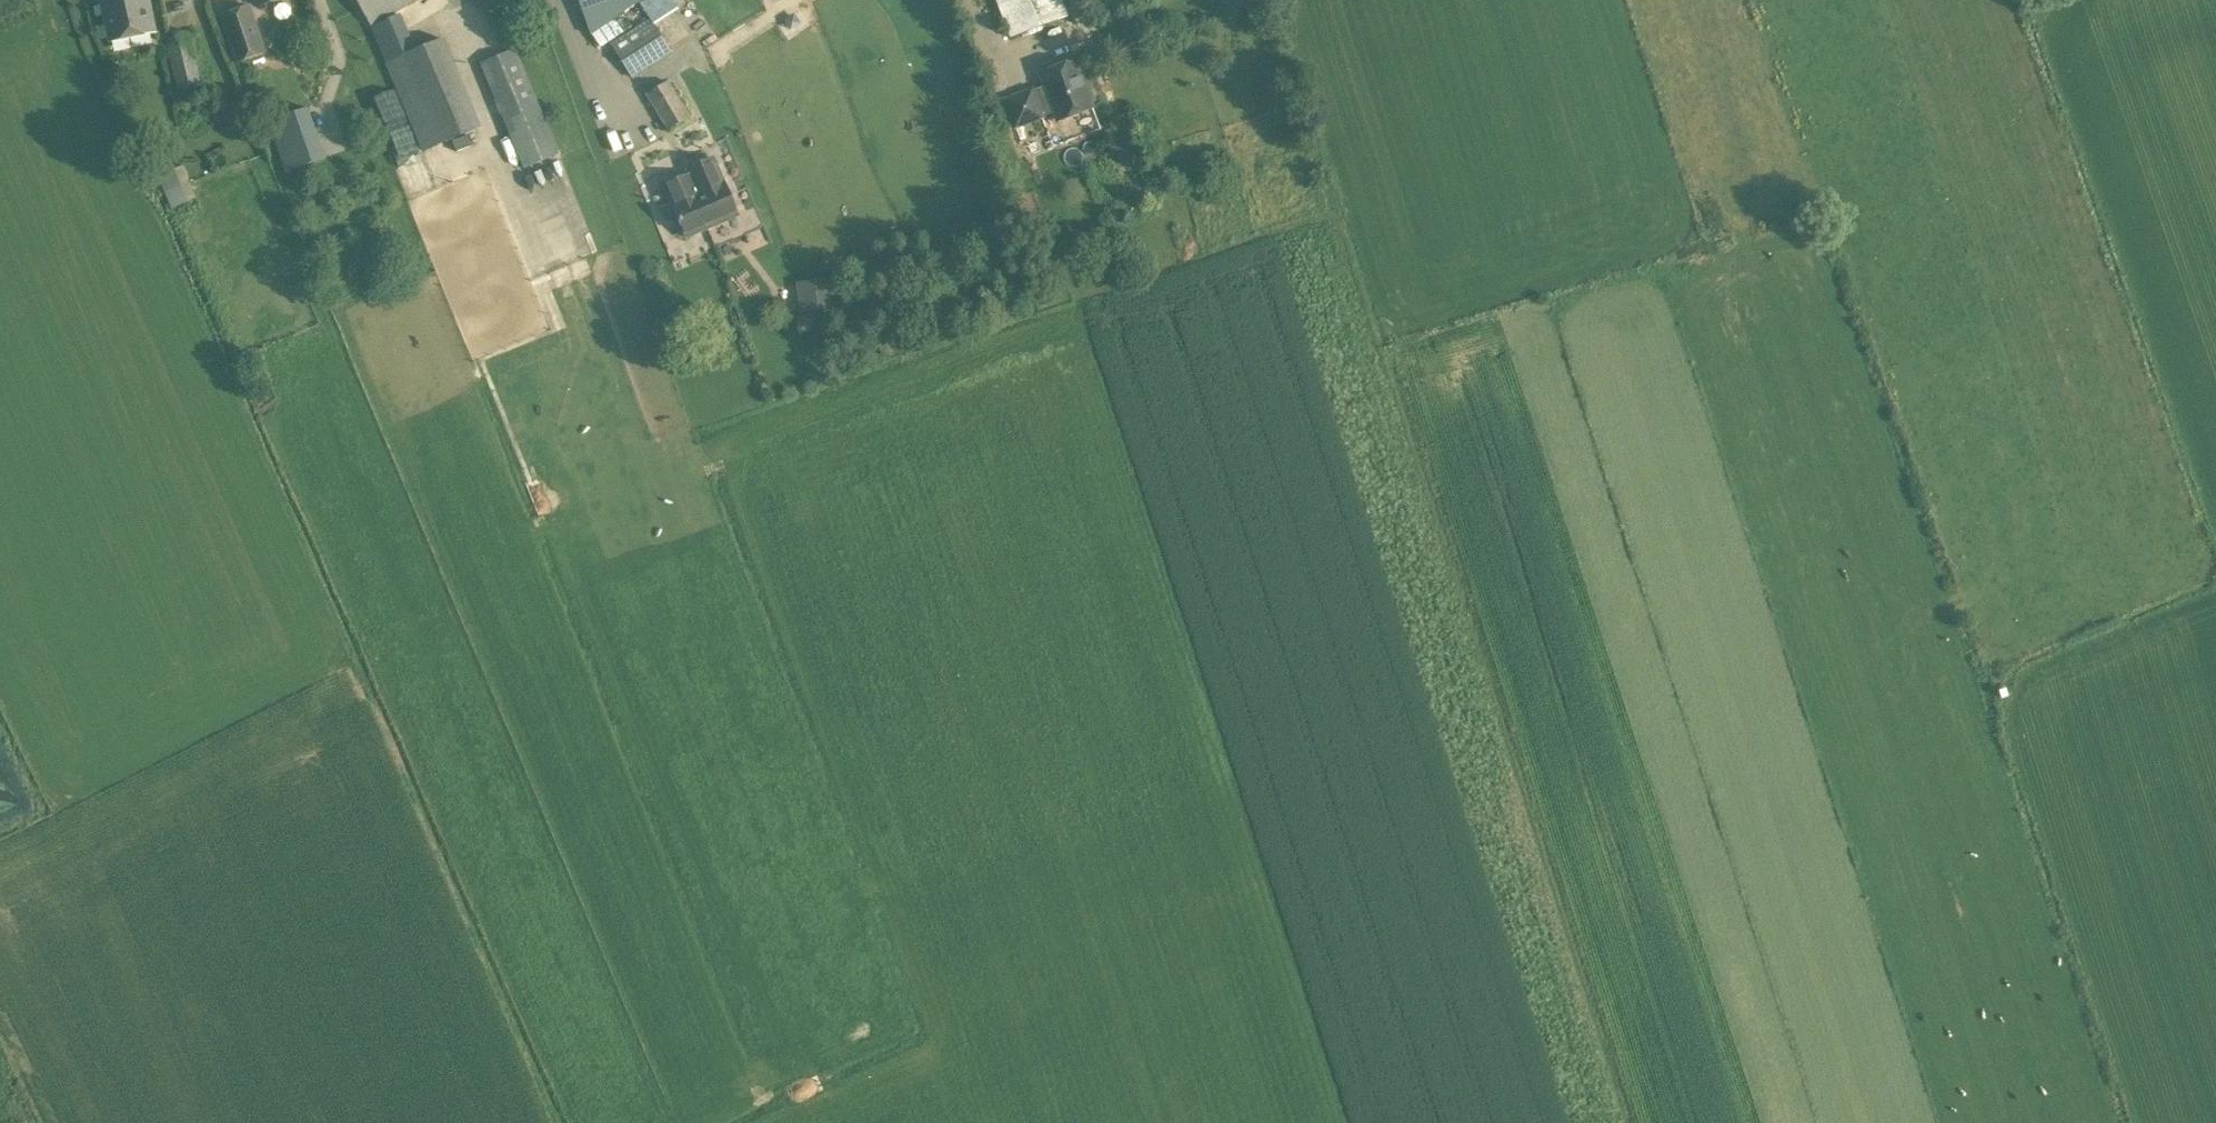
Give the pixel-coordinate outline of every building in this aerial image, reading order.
[(155,32),(148,0),(100,0),(108,42),(155,32)] [(417,0),(355,0),(371,27),(417,0)] [(589,36),(642,0),(576,0),(589,36)] [(1010,39),(1068,17),(1062,0),(995,0),(1010,39)] [(219,15),(236,64),(266,53),(250,5),(219,15)] [(632,79),(672,53),(650,19),(610,45),(632,79)] [(166,39),(178,88),(184,87),(185,91),(197,88),(196,84),(200,83),(189,34),(166,39)] [(422,153),(480,128),(443,38),(385,63),(422,153)] [(480,63),(523,169),(559,154),(515,49),(480,63)] [(1039,74),(1045,90),(1033,95),(1032,90),(1005,101),(1015,127),(1054,112),(1057,121),(1093,108),(1074,61),(1039,74)] [(667,131),(690,117),(668,82),(645,95),(667,131)] [(209,91),(192,99),(197,111),(215,104),(209,91)] [(326,158),(307,106),(267,121),(285,172),(326,158)] [(685,237),(737,216),(714,160),(687,171),(688,174),(662,185),(670,203),(662,207),(660,211),(665,222),(668,223),(678,219),(685,237)] [(160,175),(168,204),(193,197),(185,168),(160,175)] [(810,309),(832,307),(829,277),(807,279),(810,309)]
